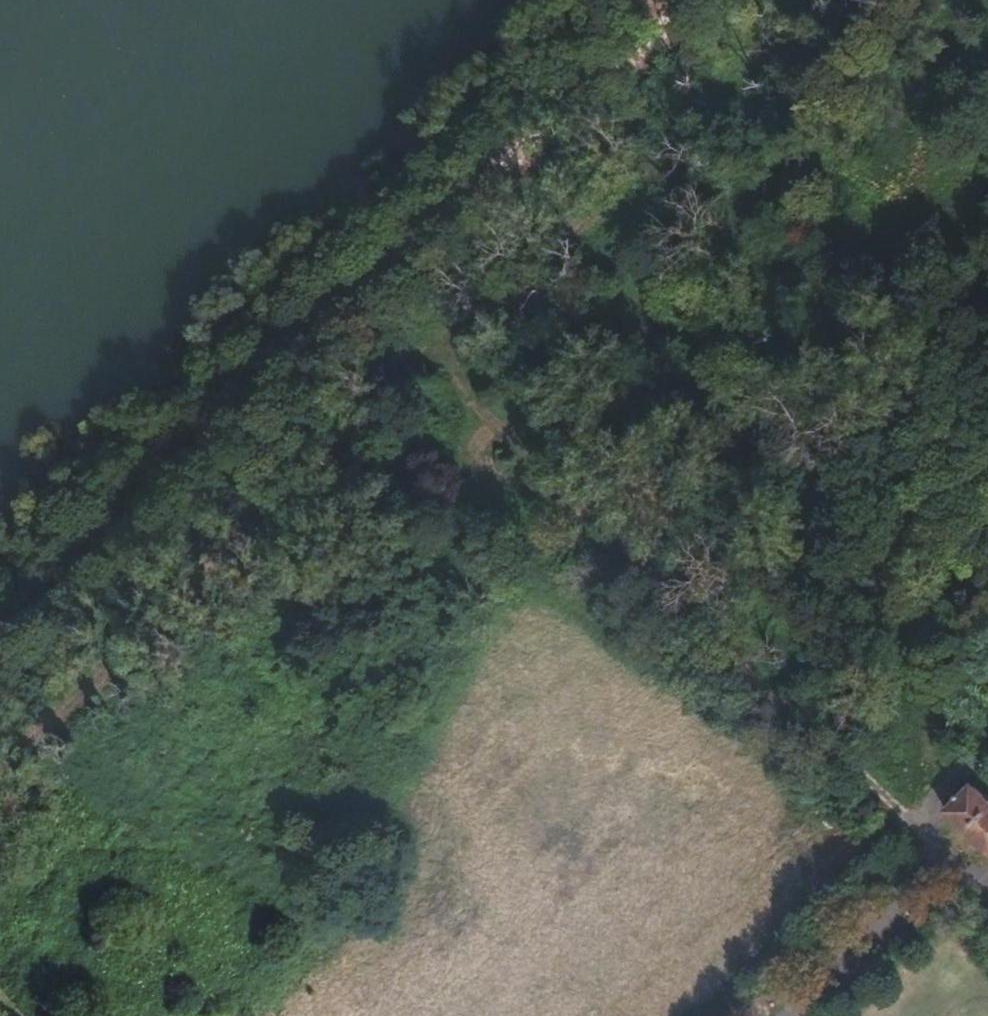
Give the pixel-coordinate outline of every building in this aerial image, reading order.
[(944,811),(987,855),(987,799),(972,784),(944,811)]
